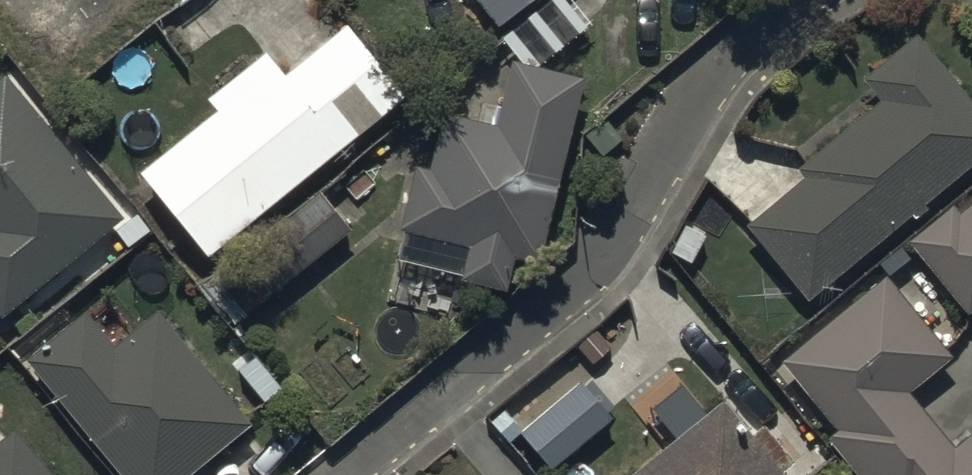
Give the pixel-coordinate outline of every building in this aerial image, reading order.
[(496,34),(538,0),(469,0),(496,34)] [(401,101),(342,29),(279,81),(260,58),(203,105),(211,114),(134,176),(204,261),(401,101)] [(917,36),(862,80),(884,106),(803,172),(809,179),(747,229),(808,304),(914,217),(918,222),(929,213),(924,206),(971,167),(971,102),(917,36)] [(586,79),(516,62),(501,124),(449,111),(434,170),(419,166),(404,227),(474,245),(465,280),(511,292),(521,257),(539,261),(586,79)] [(0,88),(0,324),(2,326),(118,229),(0,88)] [(348,219),(314,178),(234,242),(236,245),(197,277),(228,316),(348,219)] [(960,220),(951,210),(908,246),(970,318),(971,317),(971,210),(960,220)] [(779,364),(837,434),(825,443),(852,474),(971,474),(971,437),(951,453),(905,397),(947,363),(943,358),(952,351),(900,288),(893,294),(882,281),(779,364)] [(150,319),(107,355),(81,324),(22,373),(108,474),(200,474),(248,435),(150,319)] [(622,474),(787,474),(720,394),(622,474)] [(7,432),(0,438),(0,474),(43,474),(7,432)]
